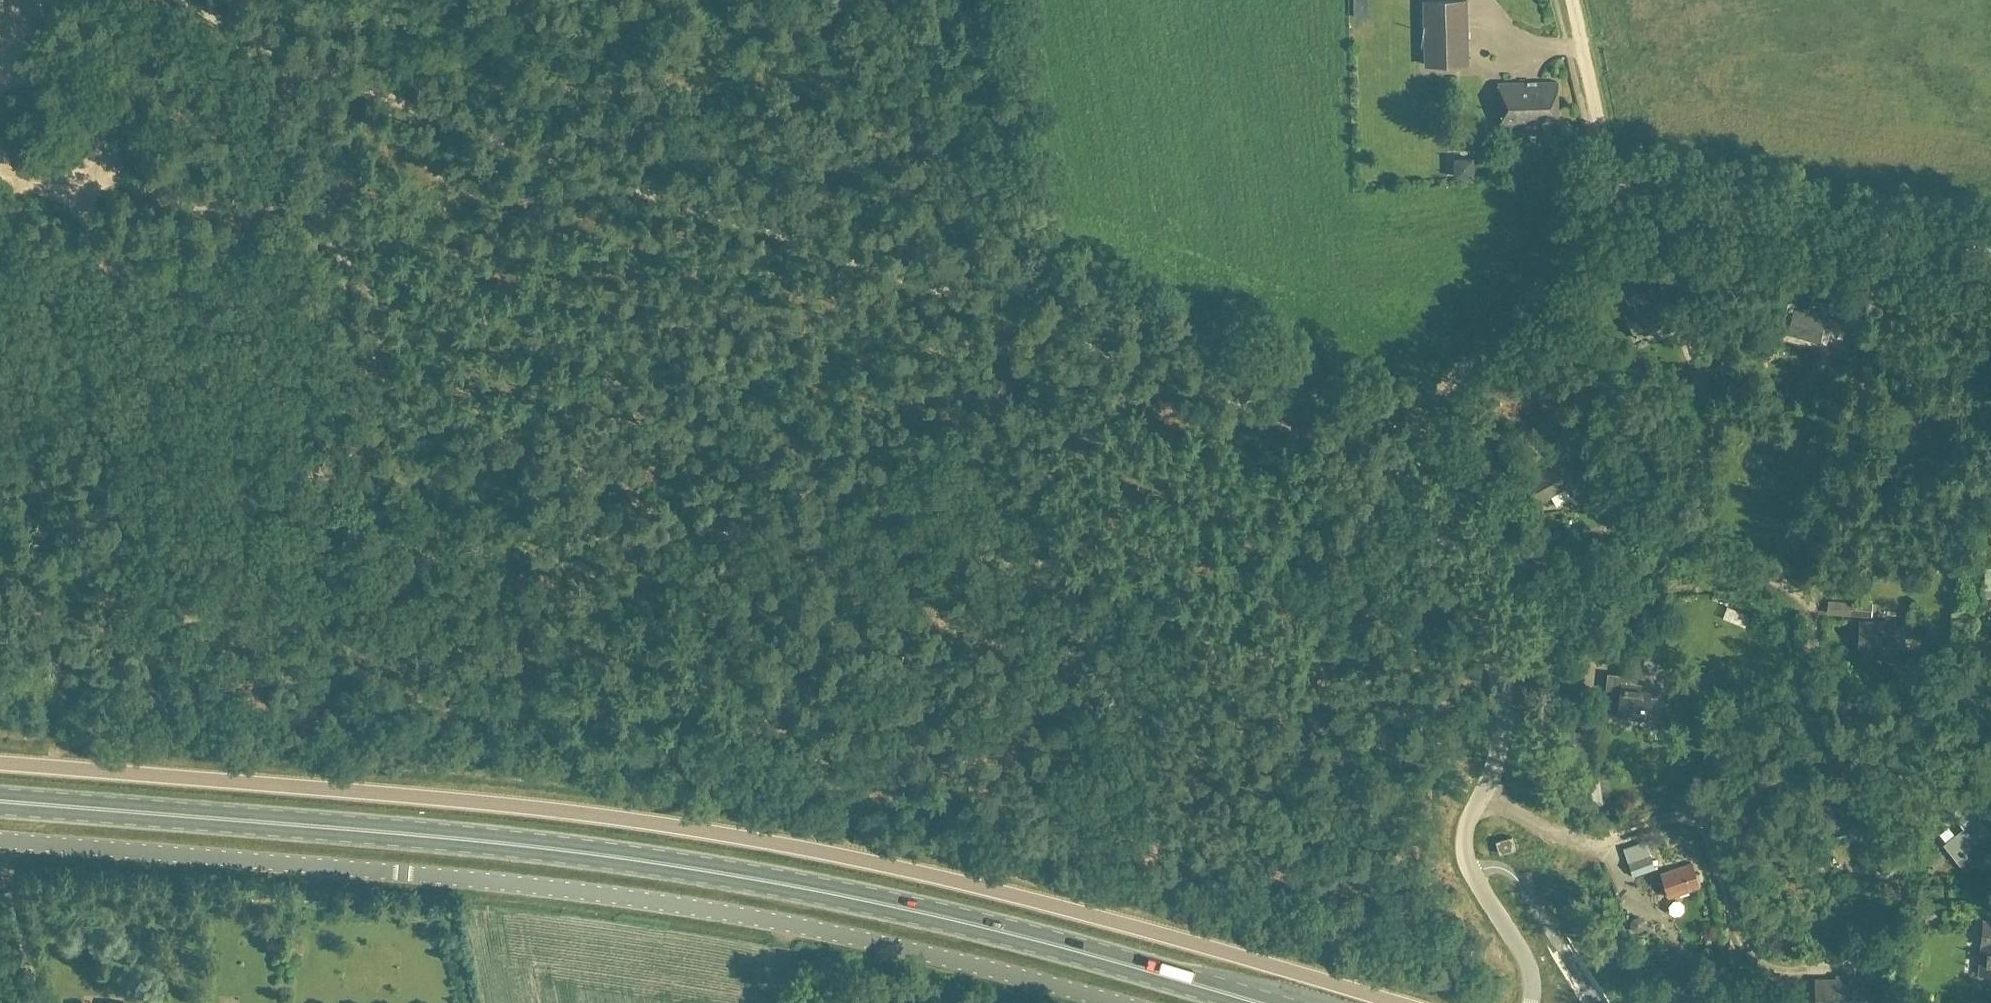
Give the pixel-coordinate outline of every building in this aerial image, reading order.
[(1467,64),(1466,0),(1449,0),(1426,0),(1427,64),(1467,64)] [(1499,83),(1500,127),(1558,126),(1557,82),(1499,83)] [(1651,293),(1651,294),(1644,280),(1623,290),(1630,304),(1632,302),(1635,309),(1624,314),(1635,339),(1666,325),(1651,293)] [(1864,304),(1852,301),(1839,297),(1836,307),(1812,300),(1810,310),(1796,306),(1788,332),(1819,341),(1826,316),(1858,325),(1864,304)] [(1845,400),(1826,386),(1821,393),(1840,407),(1845,400)] [(1536,397),(1548,419),(1561,412),(1549,390),(1536,397)] [(1552,461),(1555,466),(1526,482),(1538,504),(1551,497),(1556,507),(1572,498),(1567,489),(1570,487),(1571,488),(1584,479),(1572,457),(1569,458),(1566,453),(1567,453),(1556,436),(1542,444),(1552,461)] [(1833,586),(1832,597),(1854,599),(1855,588),(1833,586)] [(1849,616),(1870,617),(1871,602),(1850,601),(1849,616)] [(1861,624),(1860,649),(1859,659),(1892,660),(1892,655),(1893,655),(1893,652),(1904,652),(1905,630),(1893,630),(1893,625),(1861,624)] [(1622,689),(1619,713),(1647,716),(1650,691),(1649,691),(1652,668),(1633,666),(1632,667),(1622,666),(1621,677),(1615,676),(1614,688),(1622,689)] [(1945,845),(1965,870),(1990,848),(1990,835),(1978,819),(1980,817),(1971,806),(1956,818),(1965,829),(1945,845)] [(1502,854),(1516,850),(1512,838),(1498,842),(1502,854)] [(1650,857),(1651,856),(1645,841),(1623,849),(1628,864),(1630,864),(1650,857)] [(1650,857),(1630,864),(1634,876),(1654,869),(1654,868),(1650,857)] [(1692,864),(1661,874),(1669,897),(1699,888),(1692,864)] [(1637,932),(1643,931),(1645,925),(1644,919),(1638,917),(1632,918),(1629,924),(1631,930),(1637,932)] [(1980,975),(1990,976),(1990,922),(1984,921),(1980,975)] [(1791,947),(1787,942),(1781,942),(1776,946),(1776,952),(1780,957),(1786,957),(1791,953),(1791,947)] [(1703,977),(1692,973),(1688,983),(1700,987),(1703,977)] [(1816,982),(1816,1002),(1877,1002),(1877,994),(1849,994),(1848,976),(1836,977),(1836,983),(1832,983),(1832,982),(1816,982)]
